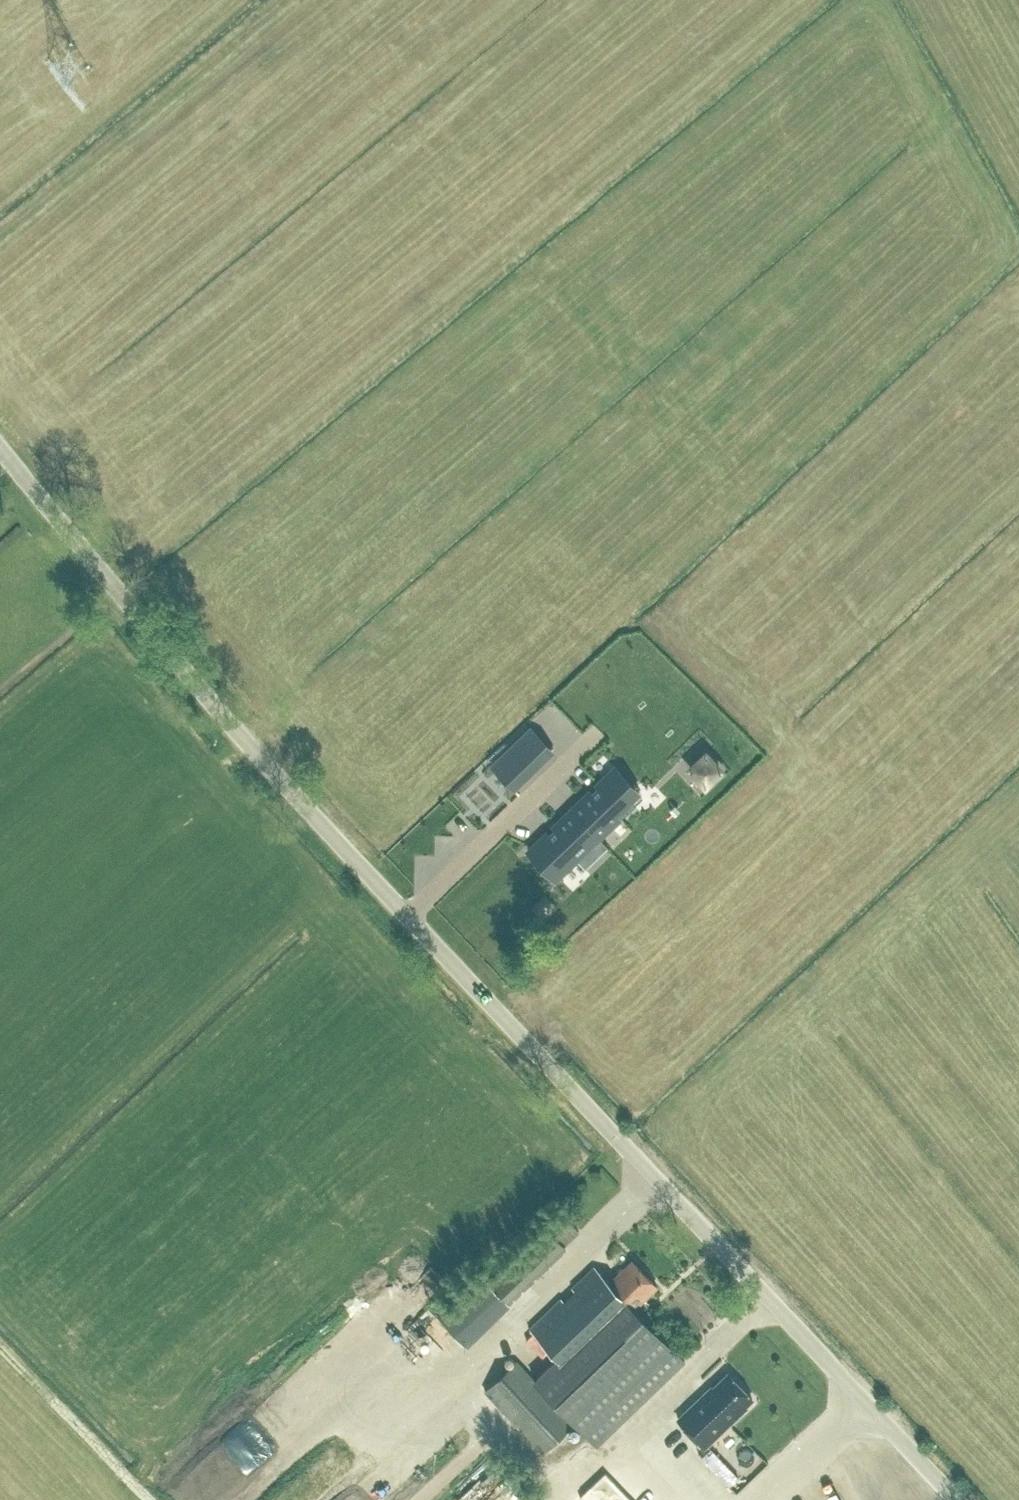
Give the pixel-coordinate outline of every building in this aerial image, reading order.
[(551,750),(531,728),(511,746),(532,768),(551,750)] [(532,768),(511,746),(492,764),(513,786),(532,768)] [(719,770),(704,754),(688,769),(704,785),(719,770)] [(590,790),(571,808),(599,836),(633,803),(626,796),(635,788),(614,766),(595,785),(598,788),(593,793),(590,790)] [(547,831),(528,850),(556,878),(576,859),(599,836),(571,808),(552,826),(555,830),(550,834),(547,831)] [(464,1341),(564,1244),(564,1243),(578,1229),(558,1208),(543,1223),(545,1225),(489,1280),(488,1278),(444,1321),(464,1341)] [(657,1284),(631,1259),(609,1282),(593,1265),(571,1286),(574,1290),(564,1301),(560,1297),(529,1326),(558,1356),(535,1379),(516,1359),(483,1390),(542,1451),(575,1420),(600,1446),(685,1360),(633,1308),(657,1284)] [(753,1397),(729,1370),(708,1390),(707,1389),(679,1415),(706,1444),(734,1417),(733,1416),(737,1412),(741,1411),(744,1408),(746,1404),(753,1397)] [(523,1490),(510,1499),(530,1499),(523,1490)]
